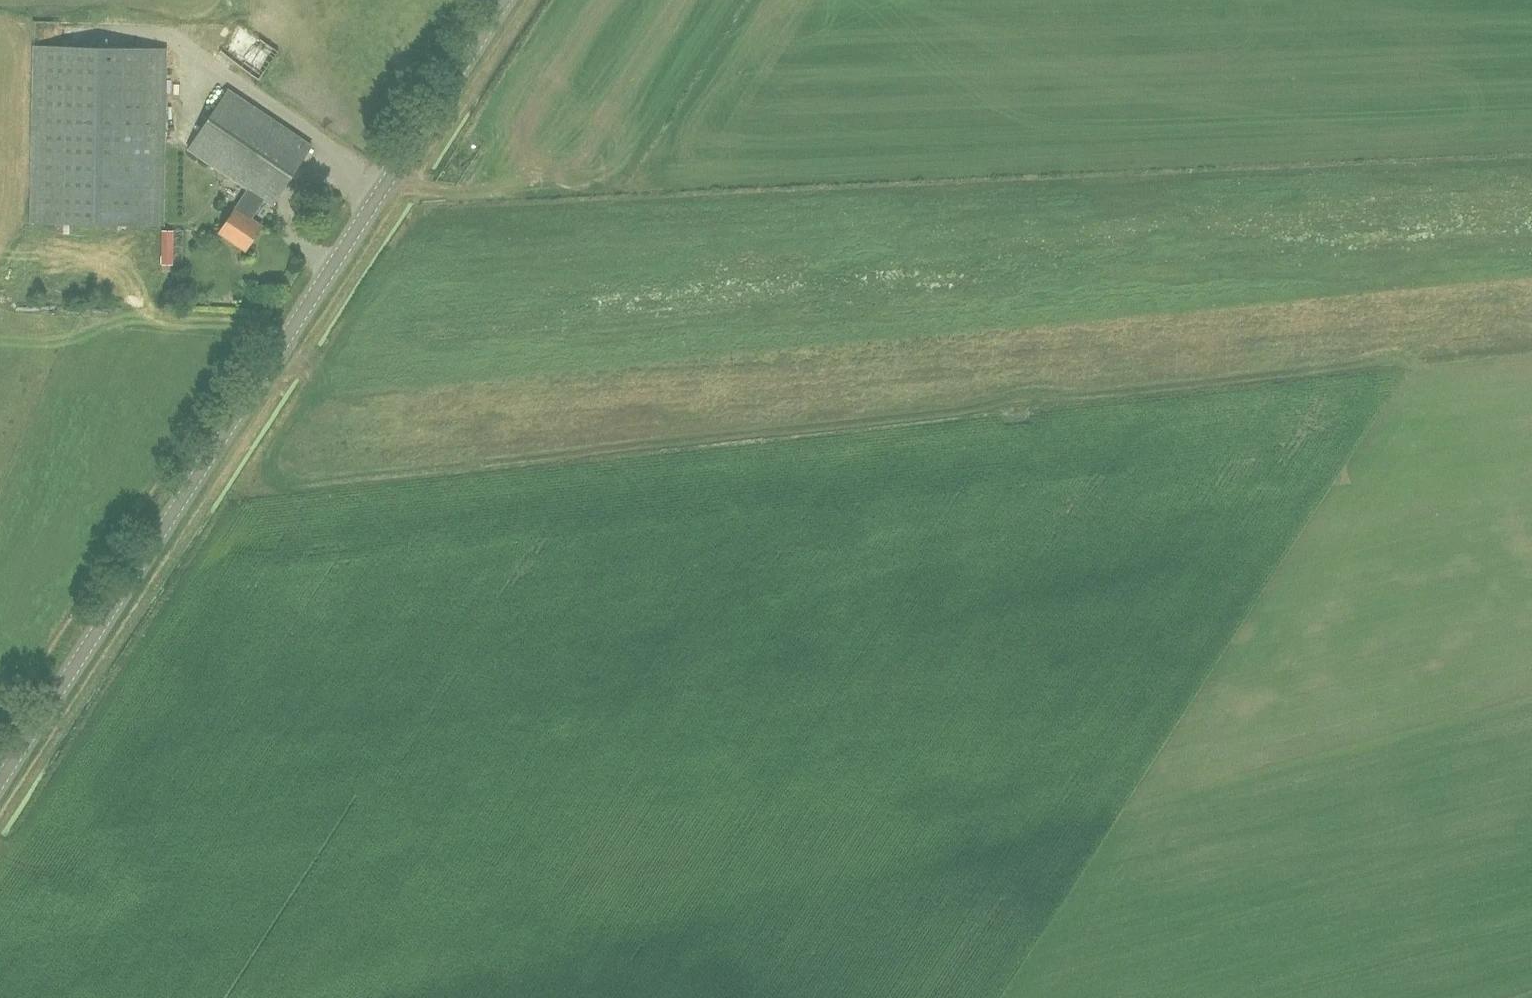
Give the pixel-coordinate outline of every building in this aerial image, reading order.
[(237,24),(222,49),(219,55),(259,81),(263,76),(279,51),(237,24)] [(167,49),(34,46),(31,223),(163,226),(167,49)] [(219,233),(246,251),(262,227),(251,220),(263,201),(272,206),(312,146),(229,90),(188,150),(248,190),(235,209),(219,233)] [(161,264),(162,264),(173,264),(173,253),(173,231),(162,231),(162,253),(161,264)]
